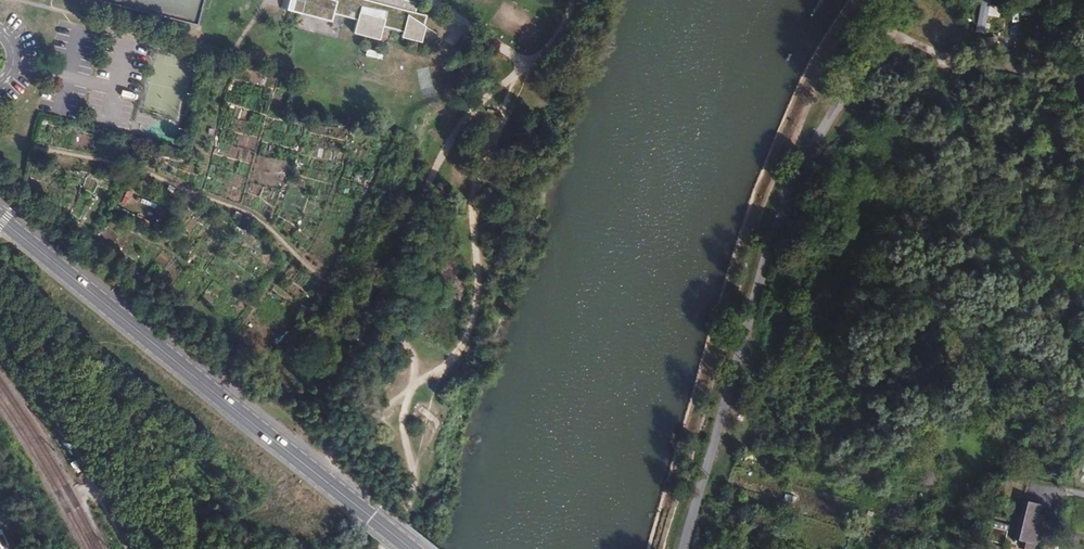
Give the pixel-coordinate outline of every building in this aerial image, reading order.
[(195,26),(202,0),(93,0),(195,26)] [(283,12),(305,17),(307,12),(326,17),(328,10),(345,14),(343,19),(356,22),(352,36),(361,38),(363,33),(379,37),(381,29),(383,24),(392,27),(390,32),(401,35),(400,40),(420,45),(424,29),(422,28),(425,18),(414,15),(416,6),(395,0),(348,0),(348,2),(341,0),(287,0),(283,12)] [(989,0),(979,0),(975,28),(985,30),(987,14),(996,16),(998,5),(989,3),(989,0)] [(307,12),(305,17),(330,24),(332,16),(343,19),(345,14),(328,10),(326,17),(307,12)] [(1017,548),(1036,548),(1043,516),(1036,514),(1037,505),(1018,500),(1009,540),(1019,543),(1017,548)]
